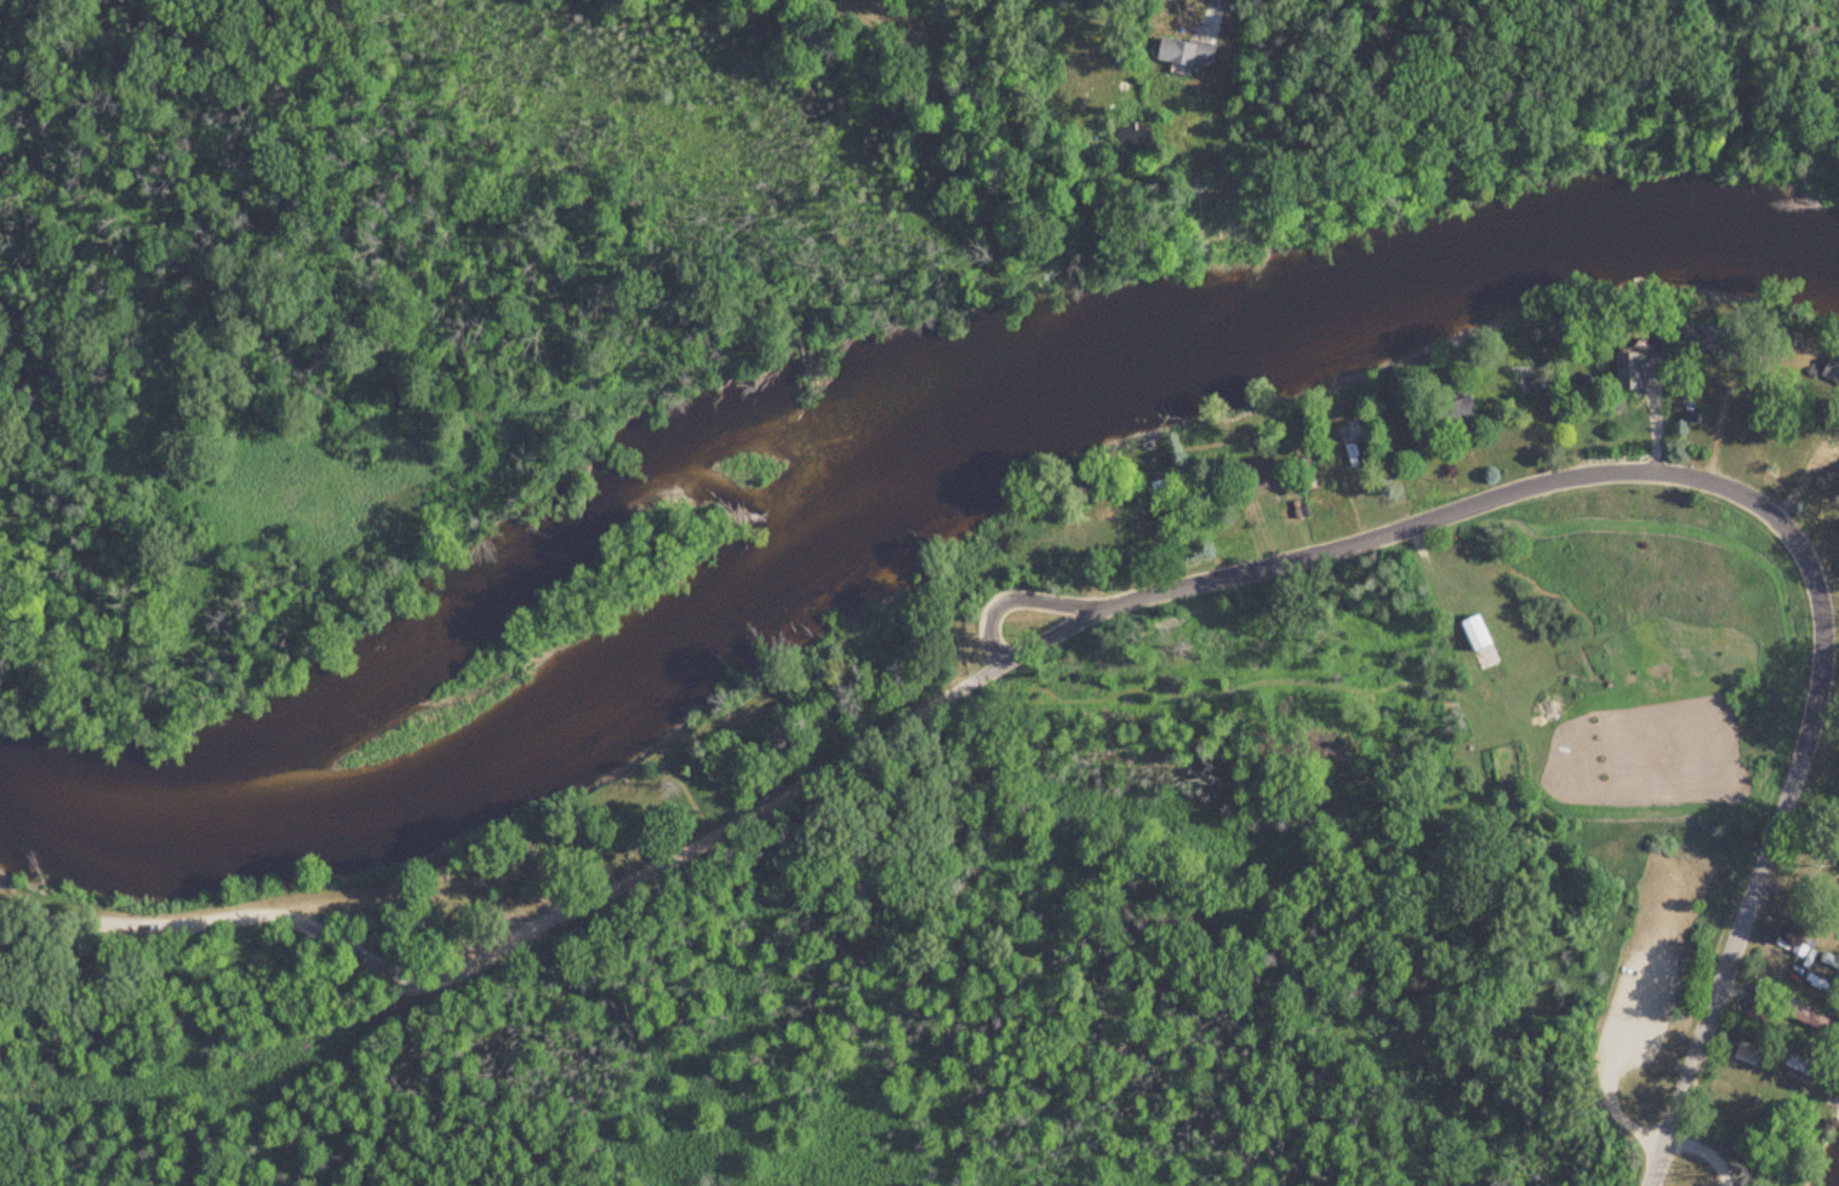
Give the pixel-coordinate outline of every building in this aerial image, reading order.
[(1209,69),(1212,45),(1158,39),(1156,63),(1209,69)] [(1662,351),(1613,352),(1614,389),(1640,389),(1640,380),(1662,379),(1662,351)] [(1473,419),(1467,400),(1446,407),(1453,426),(1473,419)] [(1354,460),(1351,443),(1357,443),(1355,425),(1337,428),(1342,462),(1354,460)] [(1457,624),(1469,654),(1489,646),(1476,617),(1457,624)] [(1784,1016),(1822,1038),(1829,1026),(1791,1004),(1784,1016)] [(1786,1067),(1812,1081),(1817,1072),(1791,1058),(1786,1067)]
